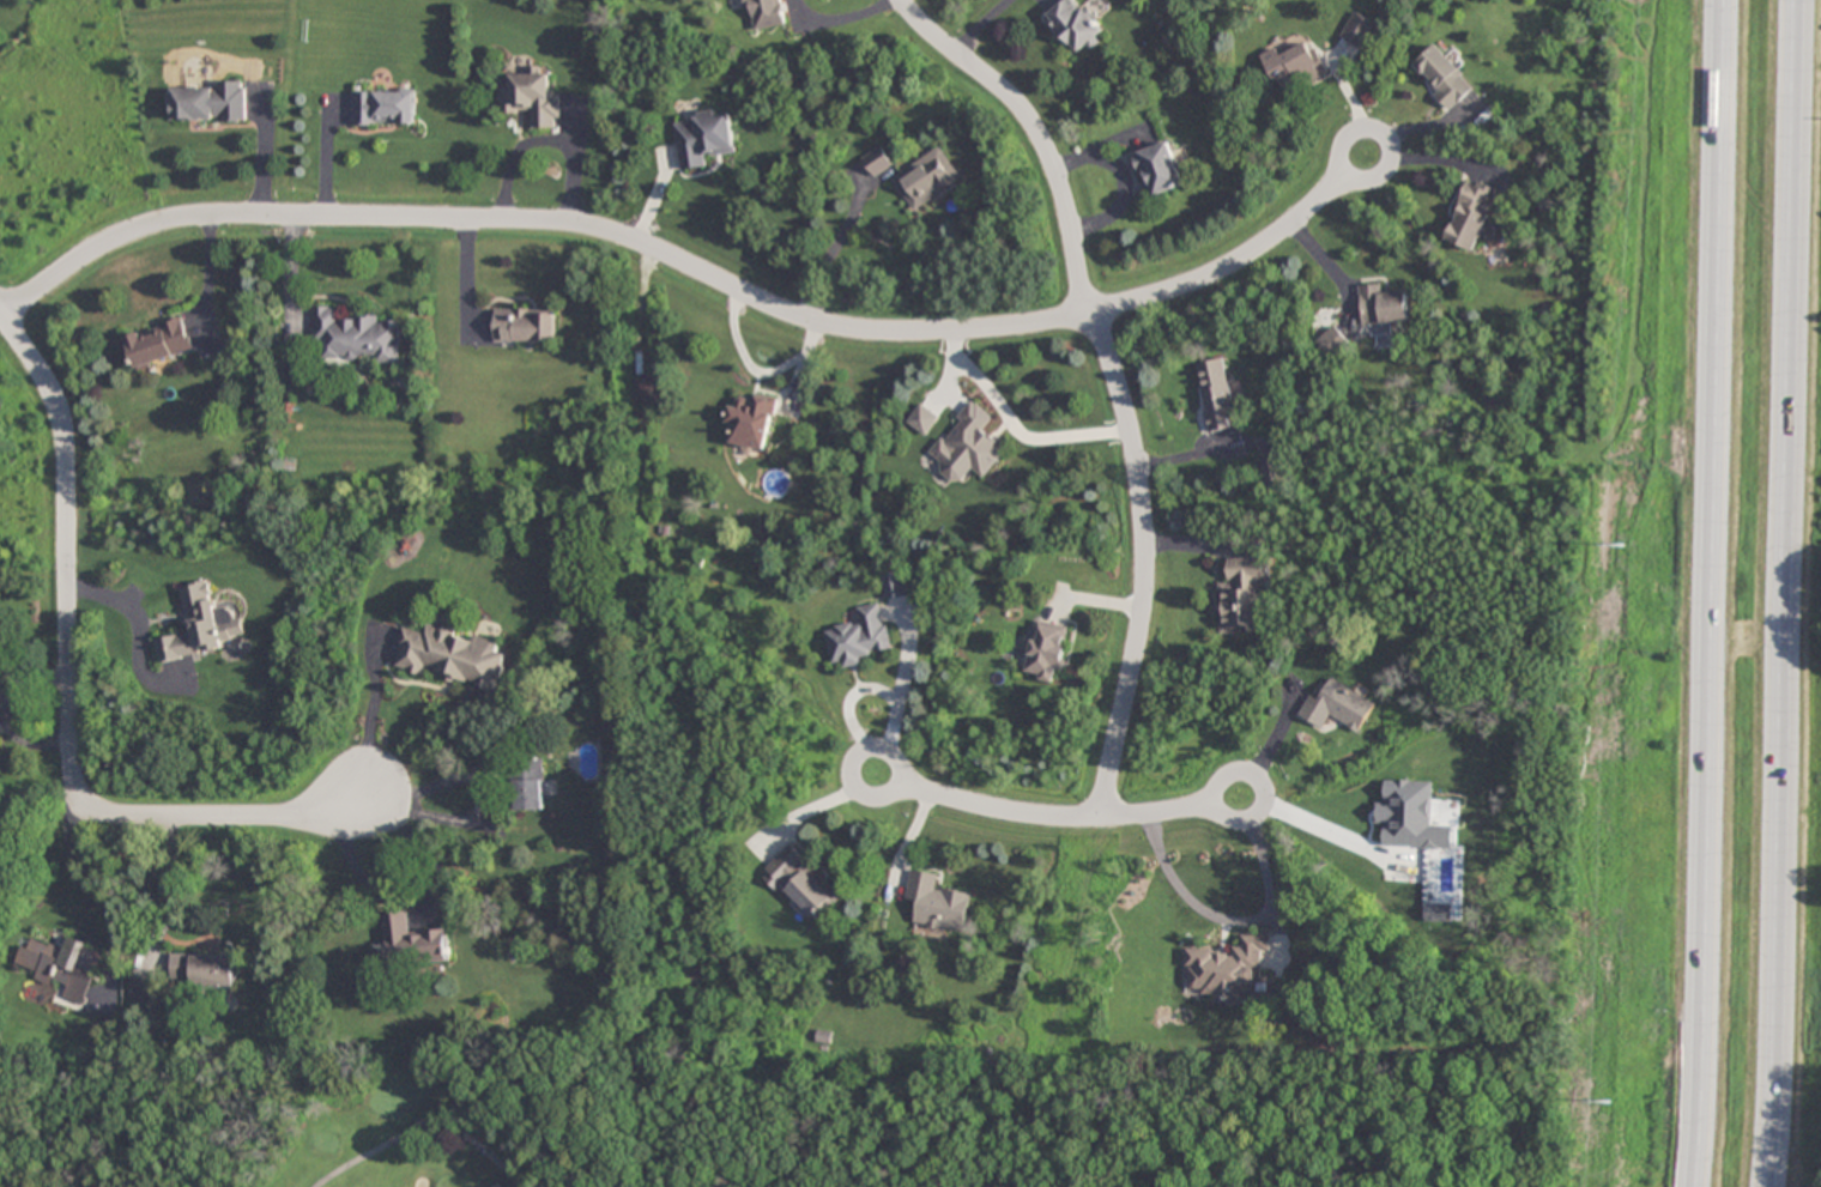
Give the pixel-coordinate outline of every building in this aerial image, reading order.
[(782,0),(745,0),(752,32),(787,25),(782,0)] [(1074,0),(1067,0),(1046,18),(1080,57),(1105,36),(1074,0)] [(1361,49),(1376,26),(1356,12),(1340,34),(1361,49)] [(1276,47),(1260,55),(1279,90),(1304,77),(1308,84),(1328,74),(1310,40),(1281,55),(1276,47)] [(1436,44),(1410,67),(1449,111),(1476,87),(1436,44)] [(499,77),(499,113),(532,113),(532,129),(560,128),(559,94),(551,94),(550,75),(541,75),(541,67),(527,67),(528,77),(499,77)] [(246,122),(246,81),(219,81),(219,89),(172,89),(172,122),(246,122)] [(352,125),(414,125),(414,90),(352,90),(352,125)] [(736,149),(731,109),(688,114),(689,122),(676,123),(682,170),(708,167),(707,153),(736,149)] [(1185,189),(1170,143),(1135,154),(1150,200),(1185,189)] [(963,179),(941,146),(892,180),(914,213),(963,179)] [(864,160),(875,179),(895,166),(883,148),(864,160)] [(1496,190),(1465,181),(1447,244),(1478,252),(1496,190)] [(1384,295),(1383,286),(1360,287),(1362,326),(1409,323),(1408,294),(1384,295)] [(312,342),(323,343),(323,360),(373,360),(373,365),(398,365),(398,319),(340,319),(340,307),(312,307),(312,342)] [(495,343),(556,343),(556,310),(495,310),(495,343)] [(184,318),(124,339),(135,372),(195,351),(184,318)] [(1350,346),(1336,327),(1315,342),(1329,361),(1350,346)] [(1226,359),(1198,362),(1208,431),(1235,427),(1226,359)] [(635,383),(645,407),(666,399),(656,375),(635,383)] [(766,451),(774,400),(756,397),(754,406),(734,403),(728,445),(766,451)] [(993,418),(977,402),(940,442),(979,479),(1007,450),(984,428),(993,418)] [(907,423),(925,436),(939,418),(921,404),(907,423)] [(1219,634),(1262,634),(1262,558),(1229,558),(1229,583),(1219,583),(1219,634)] [(886,601),(911,597),(906,571),(882,576),(886,601)] [(156,640),(161,662),(224,651),(222,639),(246,635),(243,619),(234,620),(232,607),(216,610),(210,582),(182,587),(191,633),(156,640)] [(859,607),(861,623),(827,628),(833,668),(865,663),(863,655),(893,650),(885,603),(859,607)] [(1066,627),(1033,623),(1028,679),(1061,682),(1066,627)] [(395,667),(498,692),(507,656),(499,654),(501,643),(428,626),(426,635),(404,630),(395,667)] [(1359,734),(1376,702),(1332,678),(1319,700),(1310,695),(1299,716),(1324,730),(1331,718),(1359,734)] [(544,812),(544,760),(511,760),(511,812),(544,812)] [(784,889),(819,923),(844,897),(790,844),(760,875),(779,894),(784,889)] [(973,894),(938,888),(940,874),(911,869),(906,899),(919,901),(915,924),(966,933),(973,894)] [(449,964),(447,930),(409,932),(407,914),(383,915),(385,949),(370,949),(371,969),(449,964)] [(83,1007),(104,955),(69,940),(65,951),(28,936),(17,965),(39,973),(36,979),(65,991),(61,999),(83,1007)] [(1186,949),(1186,997),(1272,998),(1272,978),(1261,978),(1261,951),(1269,951),(1269,936),(1242,936),(1242,949),(1186,949)] [(235,986),(235,955),(171,955),(171,986),(235,986)]
